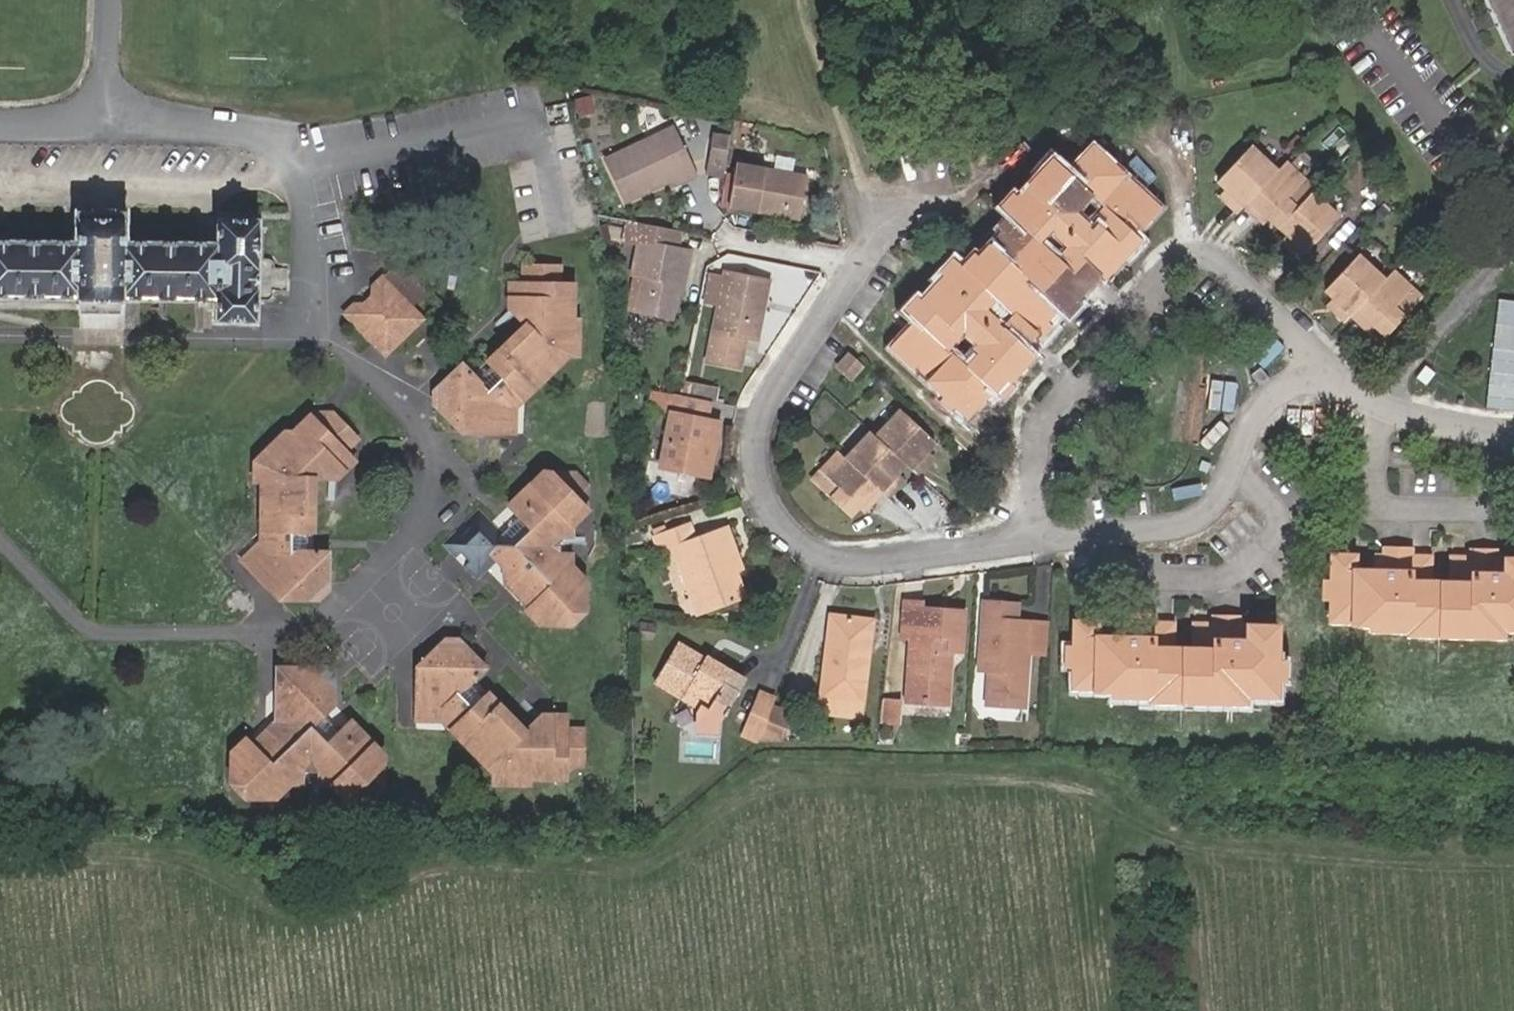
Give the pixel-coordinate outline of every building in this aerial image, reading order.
[(1504,54),(1513,50),(1513,0),(1479,0),(1504,54)] [(578,115),(595,114),(594,95),(576,96),(578,115)] [(657,149),(682,143),(669,102),(598,123),(613,174),(660,159),(657,149)] [(1243,195),(1251,188),(1284,154),(1260,128),(1225,164),(1235,177),(1231,182),(1243,195)] [(726,176),(731,132),(712,130),(708,174),(726,176)] [(1055,209),(1104,260),(1110,266),(1147,229),(1139,223),(1150,212),(1144,207),(1155,195),(1097,137),(1075,158),(1066,150),(1055,161),(1049,155),(1010,194),(1021,205),(971,253),(969,251),(959,260),(955,257),(916,294),(923,303),(903,322),(976,394),(985,386),(991,391),(1015,367),(1019,371),(1042,348),(1029,336),(985,290),(1000,276),(1043,321),(1049,328),(1098,279),(1091,273),(1042,223),(1055,209)] [(686,158),(682,143),(657,149),(660,159),(661,166),(686,158)] [(745,143),(736,185),(802,200),(811,155),(745,143)] [(1269,199),(1282,211),(1317,177),(1323,171),(1294,144),(1284,154),(1251,188),(1264,202),(1269,199)] [(1317,177),(1282,211),(1297,225),(1292,230),(1305,241),(1342,204),(1317,177)] [(675,206),(624,194),(618,223),(634,226),(629,253),(637,254),(635,268),(643,270),(640,283),(670,289),(675,262),(681,263),(685,234),(672,231),(675,206)] [(1091,273),(1104,260),(1055,209),(1042,223),(1091,273)] [(255,319),(257,219),(216,218),(216,245),(129,243),(74,243),(0,241),(0,297),(216,300),(215,319),(255,319)] [(1344,308),(1353,298),(1389,263),(1364,238),(1328,276),(1341,290),(1334,296),(1336,299),(1334,301),(1344,308)] [(740,310),(752,312),(768,261),(727,249),(712,294),(702,329),(733,338),(740,310)] [(1389,263),(1353,298),(1367,311),(1378,304),(1392,314),(1423,283),(1396,256),(1389,263)] [(442,380),(441,406),(462,429),(515,432),(517,400),(571,349),(579,350),(583,312),(575,311),(576,280),(559,280),(560,262),(524,261),(524,279),(510,279),(507,304),(524,320),(491,355),(496,361),(480,376),(462,358),(442,380)] [(351,301),(341,312),(383,352),(420,314),(379,273),(371,282),(371,292),(363,301),(351,301)] [(985,290),(1029,336),(1043,321),(1000,276),(985,290)] [(868,348),(853,364),(865,376),(880,359),(868,348)] [(895,426),(926,456),(934,464),(945,452),(939,445),(952,430),(922,400),(895,426)] [(359,436),(332,410),(327,416),(317,418),(311,411),(281,437),(277,433),(253,456),(261,467),(261,478),(259,544),(242,561),(279,597),(304,598),(331,573),(331,549),(303,549),(304,527),(315,527),(316,476),(325,476),(336,464),(343,470),(355,459),(346,450),(359,436)] [(657,421),(651,466),(694,471),(698,425),(657,421)] [(911,470),(926,456),(895,426),(890,421),(864,446),(902,486),(906,490),(918,479),(911,470)] [(892,496),(902,486),(864,446),(860,443),(833,468),(872,506),(887,492),(892,496)] [(261,467),(253,456),(253,477),(261,478),(261,467)] [(337,477),(343,470),(336,464),(325,476),(337,477)] [(522,510),(502,529),(479,506),(442,542),(477,577),(496,557),(499,561),(503,577),(529,603),(524,607),(544,623),(571,623),(588,606),(585,580),(570,558),(572,523),(587,506),(589,484),(574,470),(544,468),(512,499),(522,510)] [(668,527),(680,575),(692,571),(699,595),(737,584),(727,545),(731,543),(721,509),(691,516),(687,503),(648,514),(653,530),(668,527)] [(1393,642),(1470,644),(1470,638),(1495,639),(1496,627),(1504,627),(1506,562),(1420,560),(1420,582),(1395,582),(1395,559),(1344,558),(1344,572),(1325,572),(1326,558),(1307,557),(1306,626),(1343,627),(1342,633),(1369,634),(1369,629),(1382,629),(1382,634),(1393,634),(1393,642)] [(692,571),(680,575),(686,598),(699,595),(692,571)] [(331,573),(304,598),(322,599),(330,590),(331,573)] [(888,613),(898,616),(884,678),(922,685),(933,634),(942,636),(950,601),(910,592),(911,588),(894,585),(888,613)] [(992,615),(995,596),(976,593),(964,658),(973,661),(966,697),(1003,702),(1017,620),(1006,618),(992,615)] [(858,605),(819,595),(798,672),(838,682),(858,605)] [(1010,599),(995,596),(992,615),(1006,618),(1010,599)] [(704,709),(704,699),(731,656),(691,632),(687,639),(659,623),(637,660),(683,686),(680,690),(680,709),(704,709)] [(447,635),(440,642),(469,645),(461,636),(454,628),(447,635)] [(1252,633),(1167,630),(1167,647),(1149,647),(1149,630),(1093,628),(1093,639),(1071,638),(1071,628),(1045,628),(1044,694),(1086,696),(1085,702),(1115,703),(1117,689),(1127,689),(1127,695),(1137,694),(1136,700),(1214,703),(1216,697),(1240,699),(1242,693),(1250,693),(1252,633)] [(469,645),(440,642),(418,663),(418,719),(446,719),(497,772),(497,782),(535,784),(535,776),(569,777),(570,760),(587,761),(588,726),(569,725),(570,711),(544,709),(542,719),(533,719),(523,728),(476,677),(489,666),(469,645)] [(369,750),(375,743),(351,721),(337,732),(320,714),(335,700),(335,680),(321,667),(292,666),(277,678),(278,719),(252,743),(246,737),(233,751),(230,783),(234,783),(248,797),(278,797),(289,784),(333,786),(350,799),(371,799),(383,785),(386,765),(369,750)] [(838,682),(798,672),(794,688),(834,698),(838,682)] [(730,684),(744,692),(749,683),(735,675),(730,684)] [(708,720),(723,728),(742,695),(744,692),(730,684),(708,720)] [(876,696),(856,691),(850,715),(870,720),(876,696)] [(723,728),(721,731),(744,731),(759,705),(742,695),(723,728)] [(902,725),(904,698),(884,696),(881,723),(902,725)] [(387,754),(375,743),(369,750),(386,765),(387,754)]
